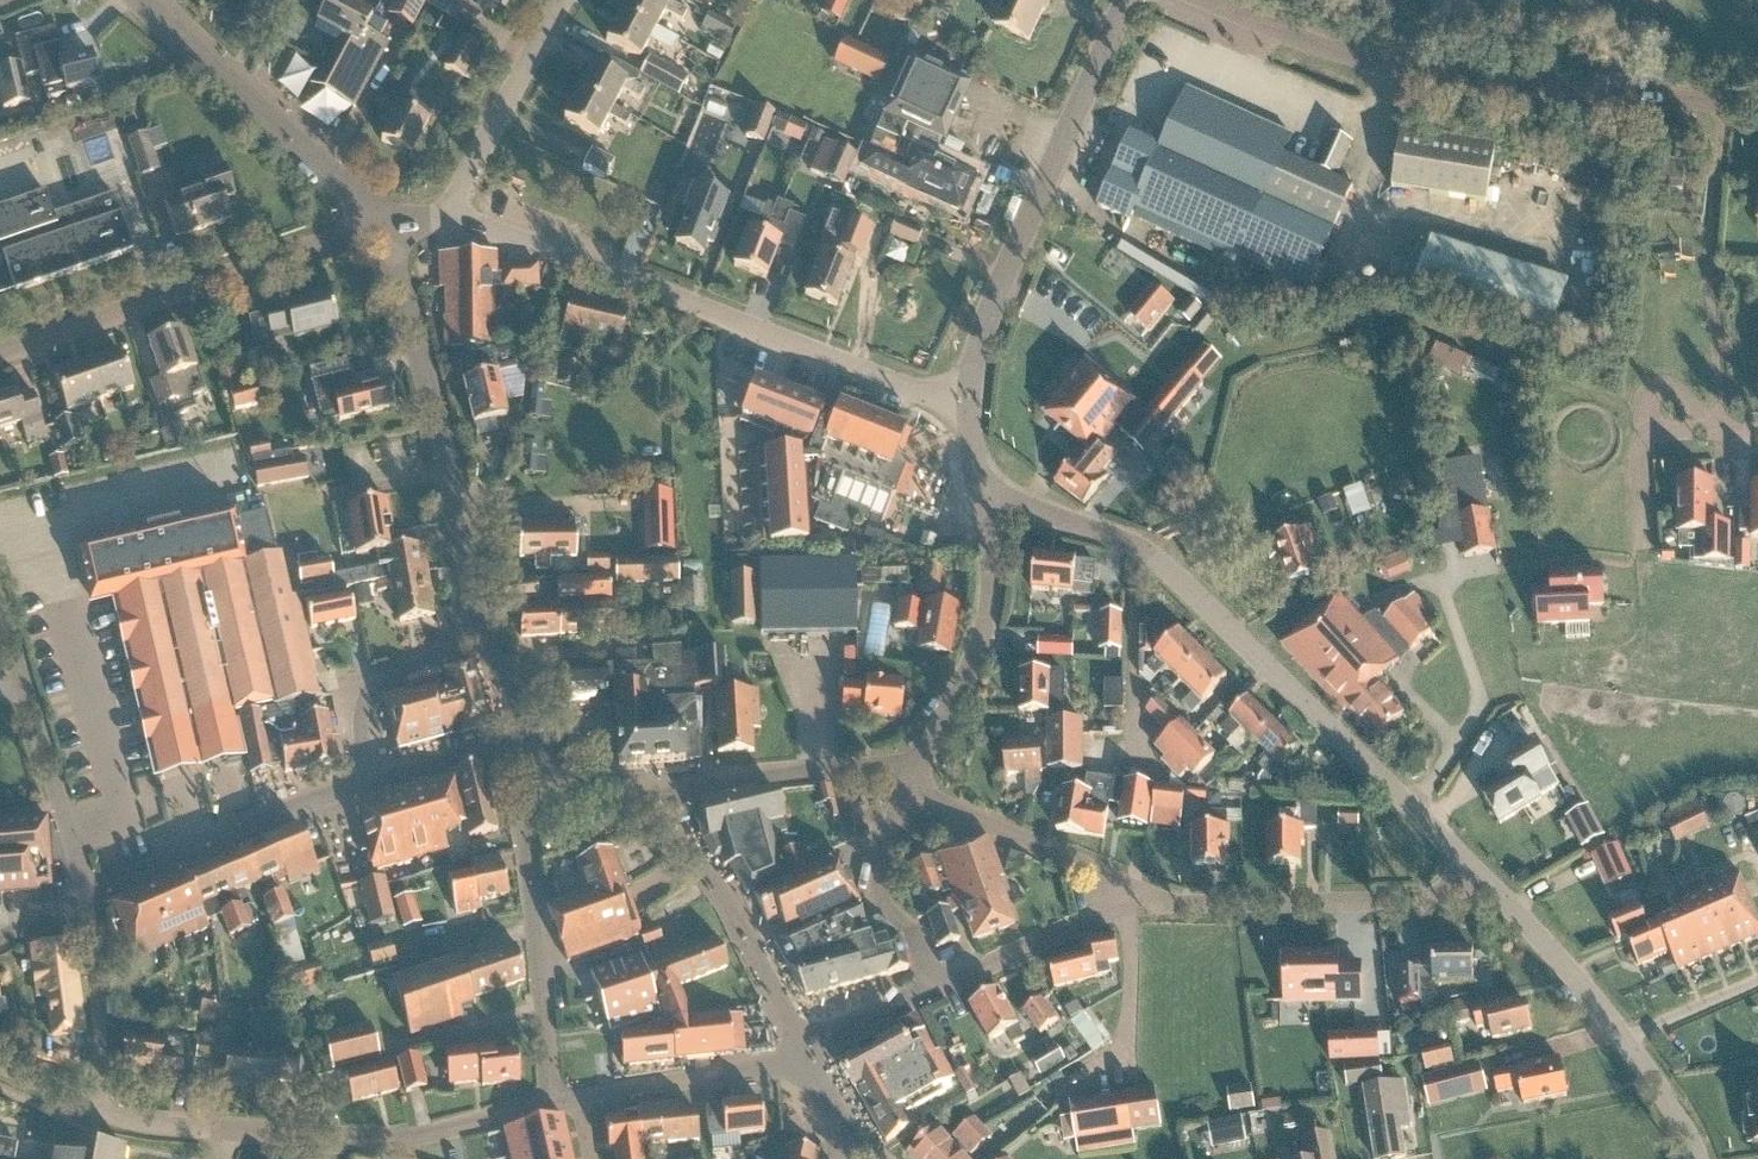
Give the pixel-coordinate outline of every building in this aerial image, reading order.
[(311,85),(354,109),(388,45),(379,41),(387,27),(373,19),(356,10),(362,0),(333,0),(318,27),(337,37),(333,44),(311,85)] [(389,15),(412,28),(427,0),(397,0),(389,15)] [(427,4),(472,32),(480,18),(451,0),(430,0),(427,4)] [(620,15),(653,33),(656,29),(664,13),(681,22),(686,13),(668,3),(666,6),(656,0),(629,0),(620,15)] [(821,13),(832,18),(839,21),(849,0),(827,0),(821,13)] [(923,0),(901,0),(893,18),(911,26),(923,0)] [(1051,0),(1007,0),(995,25),(1029,41),(1043,11),(1046,12),(1051,0)] [(620,15),(606,42),(639,60),(650,40),(667,49),(670,42),(672,38),(656,29),(653,33),(620,15)] [(728,42),(735,29),(710,15),(703,29),(728,42)] [(442,18),(437,30),(458,40),(459,38),(461,39),(465,30),(442,18)] [(59,46),(55,29),(16,39),(26,79),(40,75),(47,100),(62,97),(61,93),(98,84),(91,56),(61,64),(57,47),(59,46)] [(478,55),(481,50),(461,39),(459,38),(458,40),(443,69),(465,80),(478,55)] [(846,41),(836,63),(879,83),(889,61),(846,41)] [(593,67),(578,94),(611,112),(613,108),(622,91),(639,100),(644,90),(635,85),(639,77),(605,59),(599,70),(593,67)] [(677,98),(687,80),(649,59),(639,78),(677,98)] [(21,65),(0,70),(0,92),(4,110),(31,104),(21,65)] [(863,162),(860,169),(876,176),(898,186),(900,182),(958,208),(972,178),(944,165),(946,161),(933,155),(940,141),(944,142),(964,99),(960,97),(965,87),(968,89),(969,87),(929,69),(926,74),(908,66),(907,66),(893,96),(878,129),(869,148),(863,162)] [(1110,182),(1098,207),(1130,221),(1135,210),(1308,289),(1353,189),(1284,157),(1293,138),(1188,90),(1164,144),(1162,148),(1133,135),(1116,173),(1114,172),(1110,182)] [(401,109),(399,108),(388,103),(379,120),(389,126),(381,143),(410,157),(428,123),(427,122),(436,104),(410,91),(401,109)] [(578,94),(564,121),(597,139),(608,117),(625,126),(628,121),(630,117),(613,108),(611,112),(578,94)] [(764,145),(775,116),(756,108),(745,137),(764,145)] [(32,110),(24,112),(27,123),(35,121),(32,110)] [(790,120),(785,133),(801,140),(806,127),(807,126),(790,120)] [(824,137),(812,132),(808,142),(820,147),(824,137)] [(147,133),(127,140),(140,177),(160,170),(147,133)] [(1338,179),(1354,144),(1331,133),(1315,169),(1338,179)] [(1393,190),(1487,205),(1496,148),(1402,133),(1393,190)] [(809,173),(843,187),(856,156),(822,142),(809,173)] [(606,179),(615,162),(591,150),(583,166),(606,179)] [(234,196),(225,168),(187,181),(184,173),(167,179),(174,199),(163,203),(176,239),(231,220),(224,200),(234,196)] [(676,244),(702,255),(707,242),(713,244),(717,234),(714,232),(727,198),(693,185),(692,186),(700,189),(691,210),(689,209),(676,244)] [(46,195),(0,211),(0,292),(13,288),(15,294),(132,253),(113,197),(54,217),(46,195)] [(789,251),(801,220),(788,215),(791,207),(776,201),(767,224),(754,218),(748,232),(747,232),(733,267),(766,280),(779,247),(789,251)] [(821,255),(805,295),(836,308),(852,267),(856,257),(860,246),(865,248),(872,230),(832,214),(816,253),(821,255)] [(916,247),(921,234),(896,224),(890,237),(916,247)] [(1431,245),(1416,291),(1552,334),(1567,289),(1431,245)] [(503,274),(496,275),(496,253),(439,254),(440,289),(445,289),(446,319),(444,319),(445,348),(490,347),(489,316),(494,316),(493,289),(539,288),(539,266),(503,267),(503,274)] [(1148,332),(1174,302),(1156,287),(1130,318),(1148,332)] [(635,320),(638,309),(629,307),(572,294),(560,337),(588,344),(591,333),(620,340),(626,317),(635,320)] [(336,330),(328,297),(286,308),(286,309),(265,314),(270,335),(272,343),(293,339),(293,340),(336,330)] [(1191,299),(1178,314),(1191,325),(1204,310),(1191,299)] [(1203,314),(1191,329),(1202,338),(1214,323),(1203,314)] [(195,371),(196,370),(183,332),(148,344),(161,383),(151,386),(159,408),(168,405),(172,419),(188,413),(184,401),(203,394),(195,371)] [(521,341),(512,347),(517,370),(531,367),(535,345),(525,343),(525,341),(521,341)] [(252,386),(284,378),(276,345),(255,351),(256,353),(245,356),(252,386)] [(477,380),(464,383),(474,425),(494,420),(506,417),(503,403),(499,386),(496,375),(517,370),(512,347),(489,353),(489,350),(486,351),(487,353),(471,357),(477,380)] [(1086,361),(1044,413),(1088,450),(1083,456),(1082,455),(1076,463),(1075,461),(1056,483),(1084,506),(1108,476),(1103,473),(1118,456),(1107,446),(1103,443),(1115,428),(1127,438),(1146,454),(1154,444),(1162,434),(1164,432),(1203,384),(1202,384),(1221,361),(1203,347),(1184,369),(1148,412),(1086,361)] [(1508,391),(1514,377),(1442,349),(1435,365),(1431,363),(1427,372),(1441,377),(1444,369),(1461,375),(1462,372),(1508,391)] [(88,365),(101,402),(133,391),(120,354),(88,365)] [(101,402),(88,365),(54,377),(67,414),(101,402)] [(225,389),(237,386),(231,368),(219,372),(225,389)] [(817,444),(832,405),(755,375),(740,414),(817,444)] [(339,422),(395,408),(388,381),(350,391),(351,394),(333,399),(339,422)] [(235,412),(261,405),(256,386),(229,393),(235,412)] [(16,393),(0,398),(0,431),(21,424),(27,443),(47,437),(33,394),(18,399),(16,393)] [(896,469),(912,429),(843,401),(827,442),(896,469)] [(73,448),(81,445),(72,419),(63,421),(55,424),(64,450),(73,448)] [(155,423),(144,426),(147,438),(158,435),(155,423)] [(172,427),(159,431),(164,447),(178,443),(172,427)] [(266,457),(264,443),(250,446),(257,488),(308,479),(304,459),(292,461),(291,452),(266,457)] [(113,450),(103,454),(106,465),(117,461),(113,450)] [(63,456),(49,460),(54,480),(68,476),(63,456)] [(1463,558),(1498,552),(1491,513),(1488,513),(1480,459),(1435,466),(1446,534),(1459,532),(1463,558)] [(1409,479),(1400,482),(1405,493),(1413,490),(1409,479)] [(671,483),(654,483),(654,497),(671,496),(671,483)] [(1714,483),(1678,483),(1678,534),(1703,534),(1702,563),(1729,563),(1730,526),(1713,526),(1714,483)] [(1368,484),(1349,492),(1360,518),(1378,510),(1368,484)] [(1752,485),(1751,514),(1740,513),(1740,534),(1751,534),(1751,539),(1757,539),(1757,486),(1752,485)] [(654,497),(644,497),(646,554),(675,553),(672,496),(671,496),(654,497)] [(1337,511),(1332,497),(1318,502),(1323,516),(1337,511)] [(387,502),(348,509),(356,556),(377,552),(380,569),(389,568),(387,552),(395,550),(387,502)] [(297,598),(290,600),(280,557),(276,558),(266,514),(233,522),(232,517),(180,530),(178,523),(146,531),(147,537),(104,547),(105,552),(83,558),(93,602),(116,597),(156,765),(241,745),(234,713),(274,704),(275,708),(321,697),(297,598)] [(868,526),(864,539),(880,545),(886,530),(879,528),(882,519),(872,515),(868,526)] [(551,559),(576,559),(575,523),(519,523),(519,559),(536,559),(536,571),(551,571),(551,559)] [(1312,562),(1323,558),(1311,527),(1265,544),(1270,560),(1277,556),(1288,584),(1316,573),(1312,562)] [(924,536),(920,547),(932,551),(936,540),(924,536)] [(835,546),(834,537),(808,539),(809,555),(836,553),(835,546)] [(1737,544),(1736,559),(1749,560),(1749,545),(1737,544)] [(392,581),(377,584),(378,592),(394,589),(399,623),(435,616),(428,575),(427,573),(423,545),(395,550),(387,552),(389,568),(392,581)] [(853,545),(835,546),(836,553),(836,562),(855,561),(853,545)] [(1664,550),(1664,562),(1675,562),(1675,555),(1670,555),(1670,550),(1664,550)] [(1409,551),(1384,562),(1392,580),(1417,569),(1409,551)] [(300,567),(298,568),(301,587),(313,585),(315,595),(358,587),(355,573),(333,577),(330,562),(316,565),(315,557),(298,560),(300,567)] [(609,572),(609,557),(587,558),(587,572),(609,572)] [(1036,558),(1033,591),(1073,595),(1073,594),(1093,596),(1094,587),(1096,564),(1036,558)] [(732,579),(731,579),(732,626),(755,626),(754,578),(748,578),(748,560),(732,561),(732,579)] [(616,586),(678,584),(678,561),(615,563),(616,586)] [(760,636),(856,634),(855,564),(759,566),(760,636)] [(943,568),(925,565),(919,594),(937,598),(943,568)] [(380,569),(355,573),(358,587),(377,584),(392,581),(389,568),(380,569)] [(860,571),(860,596),(908,596),(908,571),(860,571)] [(1538,592),(1538,601),(1537,602),(1536,603),(1535,604),(1534,605),(1533,607),(1533,608),(1533,609),(1533,610),(1533,612),(1533,613),(1534,614),(1535,615),(1536,617),(1537,617),(1539,619),(1539,626),(1590,624),(1589,608),(1603,607),(1603,599),(1605,598),(1606,597),(1607,596),(1607,595),(1608,593),(1608,592),(1609,589),(1608,588),(1608,586),(1607,584),(1606,583),(1605,582),(1603,581),(1602,580),(1602,573),(1551,575),(1552,577),(1542,577),(1543,592),(1538,592)] [(557,582),(558,604),(520,606),(521,638),(614,633),(611,580),(557,582)] [(509,602),(538,599),(536,582),(507,585),(509,602)] [(682,611),(704,610),(703,582),(682,583),(682,611)] [(355,589),(358,607),(370,605),(367,586),(355,589)] [(350,594),(306,603),(311,630),(355,620),(350,594)] [(1382,610),(1366,626),(1338,595),(1282,647),(1344,715),(1347,711),(1377,742),(1405,716),(1391,701),(1394,698),(1379,682),(1400,662),(1411,652),(1433,631),(1429,627),(1437,619),(1414,595),(1406,603),(1405,601),(1389,617),(1382,610)] [(958,608),(925,602),(923,608),(898,604),(894,628),(919,632),(916,650),(950,656),(958,608)] [(1121,651),(1121,616),(1102,615),(1101,651),(1121,651)] [(1140,625),(1140,653),(1159,653),(1159,625),(1140,625)] [(1179,682),(1203,658),(1179,634),(1156,658),(1157,659),(1147,669),(1157,679),(1166,669),(1175,678),(1169,684),(1164,680),(1154,689),(1164,699),(1180,683),(1179,682)] [(1073,641),(1039,639),(1039,658),(1073,659),(1073,641)] [(682,671),(680,647),(652,649),(652,664),(606,667),(607,675),(558,678),(560,710),(615,706),(618,767),(697,762),(693,701),(684,701),(682,671)] [(636,665),(635,651),(615,653),(616,666),(636,665)] [(688,689),(726,686),(724,654),(686,656),(688,689)] [(1227,681),(1203,658),(1179,682),(1180,683),(1192,695),(1183,705),(1193,714),(1202,704),(1203,706),(1227,681)] [(488,727),(471,665),(444,672),(447,687),(440,689),(438,684),(383,699),(397,750),(452,735),(451,730),(459,728),(461,735),(488,727)] [(407,681),(409,691),(439,684),(436,671),(418,676),(418,678),(407,681)] [(1058,718),(1058,713),(1062,713),(1062,674),(1020,673),(1020,712),(1049,712),(1049,718),(1050,769),(1082,769),(1082,718),(1058,718)] [(900,720),(903,683),(865,680),(865,685),(844,684),(842,712),(863,713),(863,717),(900,720)] [(1110,708),(1128,708),(1129,680),(1110,680),(1110,708)] [(759,728),(757,691),(714,694),(717,753),(753,751),(751,728),(759,728)] [(1164,731),(1176,719),(1157,700),(1146,711),(1164,731)] [(1231,720),(1221,730),(1231,740),(1241,730),(1256,744),(1273,726),(1247,701),(1230,719),(1231,720)] [(277,709),(239,717),(250,776),(272,772),(271,768),(283,766),(285,774),(306,770),(308,769),(308,770),(343,763),(338,739),(332,740),(327,715),(299,720),(296,703),(276,708),(277,709)] [(1226,717),(1220,712),(1213,720),(1219,725),(1226,717)] [(1117,734),(1125,733),(1124,713),(1114,713),(1115,725),(1117,724),(1117,734)] [(1166,759),(1163,763),(1180,780),(1188,772),(1194,778),(1214,759),(1181,724),(1156,748),(1166,759)] [(1273,726),(1256,744),(1269,757),(1259,767),(1265,773),(1259,780),(1258,795),(1270,796),(1271,779),(1281,769),(1298,751),(1273,726)] [(1038,737),(1004,739),(1007,776),(1025,775),(1026,797),(1032,797),(1041,785),(1040,774),(1038,737)] [(1515,775),(1482,794),(1500,825),(1541,800),(1540,798),(1559,787),(1550,770),(1534,744),(1506,760),(1515,775)] [(450,778),(357,803),(376,870),(449,850),(444,829),(468,822),(472,837),(500,829),(482,764),(455,772),(449,774),(450,778)] [(1156,787),(1153,813),(1182,817),(1184,798),(1186,790),(1185,790),(1185,787),(1173,775),(1171,788),(1156,787)] [(1104,839),(1109,812),(1108,812),(1110,805),(1122,806),(1120,824),(1147,828),(1153,787),(1088,777),(1087,786),(1085,794),(1064,790),(1057,832),(1086,836),(1104,839)] [(1257,781),(1233,779),(1232,782),(1218,781),(1217,793),(1256,797),(1257,781)] [(838,817),(829,785),(819,787),(823,804),(830,802),(834,818),(838,817)] [(784,881),(778,859),(769,839),(786,835),(782,822),(783,821),(776,794),(752,799),(751,793),(699,805),(700,807),(695,808),(703,841),(715,859),(721,858),(723,868),(729,867),(747,897),(753,894),(784,881)] [(1222,796),(1210,796),(1210,804),(1214,808),(1222,808),(1222,796)] [(1675,847),(1710,829),(1696,801),(1661,818),(1675,847)] [(1588,806),(1567,818),(1582,847),(1604,835),(1588,806)] [(1269,829),(1269,867),(1301,867),(1301,847),(1306,847),(1306,831),(1317,831),(1317,807),(1298,807),(1298,814),(1281,814),(1281,828),(1269,829)] [(1359,812),(1339,811),(1339,827),(1359,828),(1359,812)] [(1224,847),(1230,847),(1230,828),(1227,828),(1227,813),(1208,813),(1208,828),(1193,828),(1193,867),(1224,867),(1224,847)] [(36,889),(34,869),(48,867),(45,824),(49,823),(49,822),(0,826),(0,892),(36,889)] [(239,853),(255,885),(284,873),(289,885),(318,873),(298,825),(238,850),(239,853)] [(1629,849),(1641,850),(1642,841),(1658,833),(1653,825),(1638,832),(1630,839),(1629,849)] [(946,853),(938,856),(948,886),(950,891),(953,901),(945,904),(947,909),(949,915),(962,911),(973,942),(1014,927),(997,881),(1003,879),(988,838),(955,850),(946,853)] [(1610,887),(1632,877),(1619,847),(1596,857),(1610,887)] [(798,850),(778,859),(784,881),(753,894),(767,925),(780,919),(788,936),(794,933),(857,907),(856,906),(860,904),(839,857),(808,871),(798,850)] [(616,893),(625,890),(621,877),(619,878),(615,866),(617,863),(615,856),(611,855),(610,851),(577,863),(583,881),(581,881),(585,892),(548,905),(568,962),(633,939),(616,893)] [(239,853),(215,863),(230,897),(234,894),(241,909),(245,919),(250,930),(257,927),(248,906),(242,890),(255,885),(239,853)] [(1013,855),(1006,874),(1019,878),(1021,871),(1025,859),(1013,855)] [(508,896),(500,856),(470,862),(472,872),(471,873),(477,903),(479,902),(508,896)] [(938,856),(908,866),(919,897),(940,889),(942,894),(950,891),(948,886),(938,856)] [(230,897),(215,863),(186,875),(186,877),(200,908),(205,921),(220,915),(230,939),(250,931),(241,909),(234,894),(230,897)] [(477,903),(471,873),(447,878),(455,915),(481,910),(479,902),(477,903)] [(186,877),(186,875),(158,887),(155,881),(111,902),(136,960),(208,929),(205,921),(200,908),(186,877)] [(348,913),(390,903),(384,877),(342,887),(348,913)] [(1754,913),(1741,881),(1682,906),(1685,913),(1657,925),(1658,926),(1651,928),(1643,909),(1612,921),(1621,942),(1629,939),(1642,968),(1670,956),(1678,976),(1757,942),(1757,922),(1754,913)] [(273,930),(295,922),(283,893),(262,901),(273,930)] [(403,930),(421,924),(412,896),(394,901),(403,930)] [(857,907),(794,933),(788,936),(774,943),(804,996),(805,997),(886,976),(887,977),(907,971),(898,938),(894,939),(893,934),(877,921),(865,924),(857,907)] [(686,909),(637,928),(640,935),(648,957),(651,963),(641,968),(648,987),(653,985),(656,996),(678,987),(726,969),(714,937),(678,950),(676,943),(696,936),(686,909)] [(938,949),(958,942),(947,909),(927,917),(938,949)] [(290,994),(323,984),(315,956),(303,960),(293,926),(273,932),(277,946),(273,947),(281,974),(284,973),(290,994)] [(1057,989),(1106,977),(1112,976),(1110,965),(1119,963),(1115,936),(1091,940),(1093,954),(1051,964),(1057,989)] [(53,1038),(83,1034),(71,942),(31,947),(38,999),(48,998),(53,1038)] [(390,944),(367,951),(373,971),(397,964),(390,944)] [(474,998),(524,981),(516,945),(465,963),(462,954),(394,978),(411,1035),(463,1016),(460,1008),(475,1003),(474,998)] [(1473,952),(1433,952),(1433,959),(1433,972),(1421,972),(1420,972),(1420,971),(1400,971),(1401,1004),(1422,1004),(1422,997),(1435,997),(1435,985),(1474,985),(1473,952)] [(1338,967),(1338,954),(1285,955),(1285,1003),(1361,1002),(1361,967),(1338,967)] [(1433,972),(1433,959),(1421,959),(1421,972),(1433,972)] [(634,960),(591,975),(609,1032),(658,1015),(648,987),(641,968),(634,960)] [(1673,966),(1661,972),(1664,980),(1677,975),(1673,966)] [(396,990),(392,977),(383,980),(386,992),(396,990)] [(282,978),(265,981),(270,1007),(288,1003),(282,978)] [(336,998),(336,997),(333,987),(325,990),(328,1000),(336,998)] [(621,1035),(623,1068),(713,1058),(713,1057),(732,1056),(728,1018),(723,1018),(723,1011),(689,1015),(678,987),(656,996),(664,1015),(647,1020),(648,1032),(622,1036),(621,1035)] [(1014,1046),(1025,1040),(999,991),(970,1006),(989,1041),(1006,1032),(1014,1046)] [(1514,1003),(1484,1011),(1481,998),(1446,1007),(1451,1027),(1469,1022),(1468,1018),(1475,1016),(1479,1029),(1491,1026),(1494,1040),(1532,1031),(1526,1005),(1515,1007),(1514,1003)] [(1040,1036),(1059,1022),(1042,999),(1023,1014),(1040,1036)] [(139,1019),(139,1021),(196,1028),(198,1008),(175,1005),(141,1001),(141,1002),(160,1005),(157,1022),(139,1019)] [(291,1006),(293,1014),(306,1010),(303,1003),(291,1006)] [(226,1008),(230,1029),(247,1026),(244,1005),(226,1008)] [(1078,1005),(1066,1012),(1072,1022),(1084,1014),(1078,1005)] [(946,1093),(942,1086),(950,1081),(915,1017),(898,1027),(901,1032),(841,1065),(856,1091),(857,1091),(887,1145),(917,1127),(910,1115),(946,1093)] [(323,1037),(333,1072),(381,1060),(372,1024),(323,1037)] [(1378,1032),(1328,1035),(1330,1064),(1380,1061),(1378,1032)] [(176,1076),(179,1059),(161,1057),(164,1039),(125,1033),(122,1072),(159,1077),(159,1074),(176,1076)] [(222,1044),(197,1041),(195,1060),(220,1063),(222,1044)] [(1041,1076),(1066,1061),(1058,1047),(1032,1062),(1041,1076)] [(1069,1063),(1078,1058),(1072,1048),(1063,1054),(1069,1063)] [(1426,1073),(1454,1066),(1449,1048),(1421,1055),(1426,1073)] [(296,1083),(299,1055),(265,1051),(264,1055),(228,1052),(225,1086),(276,1091),(277,1081),(296,1083)] [(479,1051),(456,1054),(447,1055),(451,1086),(481,1082),(482,1087),(520,1083),(516,1053),(480,1057),(479,1051)] [(426,1088),(418,1056),(398,1061),(406,1093),(426,1088)] [(1525,1106),(1567,1097),(1559,1060),(1517,1069),(1517,1071),(1494,1075),(1498,1094),(1521,1089),(1525,1106)] [(1348,1090),(1384,1084),(1381,1062),(1344,1068),(1348,1090)] [(352,1104),(398,1092),(391,1063),(345,1074),(352,1104)] [(1481,1065),(1423,1081),(1429,1104),(1487,1088),(1481,1065)] [(976,1093),(964,1071),(954,1077),(966,1098),(976,1093)] [(1401,1130),(1411,1128),(1405,1084),(1365,1090),(1376,1158),(1405,1158),(1401,1130)] [(1155,1090),(1126,1094),(1133,1134),(1134,1133),(1161,1129),(1155,1090)] [(1746,1093),(1749,1117),(1743,1118),(1746,1137),(1751,1136),(1752,1145),(1757,1144),(1757,1091),(1746,1093)] [(1104,1138),(1133,1134),(1126,1094),(1098,1099),(1104,1138)] [(1098,1099),(1070,1104),(1072,1118),(1076,1141),(1076,1143),(1104,1138),(1098,1099)] [(721,1108),(707,1109),(710,1138),(712,1153),(741,1150),(740,1136),(763,1134),(760,1102),(721,1106),(721,1108)] [(636,1108),(637,1118),(641,1147),(667,1144),(696,1141),(692,1110),(677,1112),(676,1103),(636,1108)] [(515,1129),(504,1131),(510,1158),(569,1145),(563,1118),(515,1129)] [(637,1118),(605,1122),(609,1152),(612,1152),(613,1158),(641,1158),(640,1147),(641,1147),(637,1118)] [(981,1130),(972,1120),(953,1138),(956,1141),(951,1146),(936,1129),(908,1155),(912,1158),(950,1158),(981,1130)] [(1243,1120),(1226,1123),(1230,1147),(1248,1143),(1243,1120)] [(950,1158),(963,1158),(968,1155),(971,1158),(991,1140),(981,1130),(950,1158)] [(1104,1138),(1076,1143),(1078,1156),(1136,1146),(1134,1133),(1133,1134),(1104,1138)] [(1330,1137),(1305,1143),(1308,1158),(1334,1158),(1330,1137)] [(17,1144),(0,1141),(0,1158),(15,1158),(17,1144)] [(788,1158),(818,1158),(819,1151),(791,1144),(788,1158)] [(126,1151),(96,1145),(94,1158),(124,1158),(126,1151)] [(510,1158),(572,1158),(569,1145),(510,1158)]
